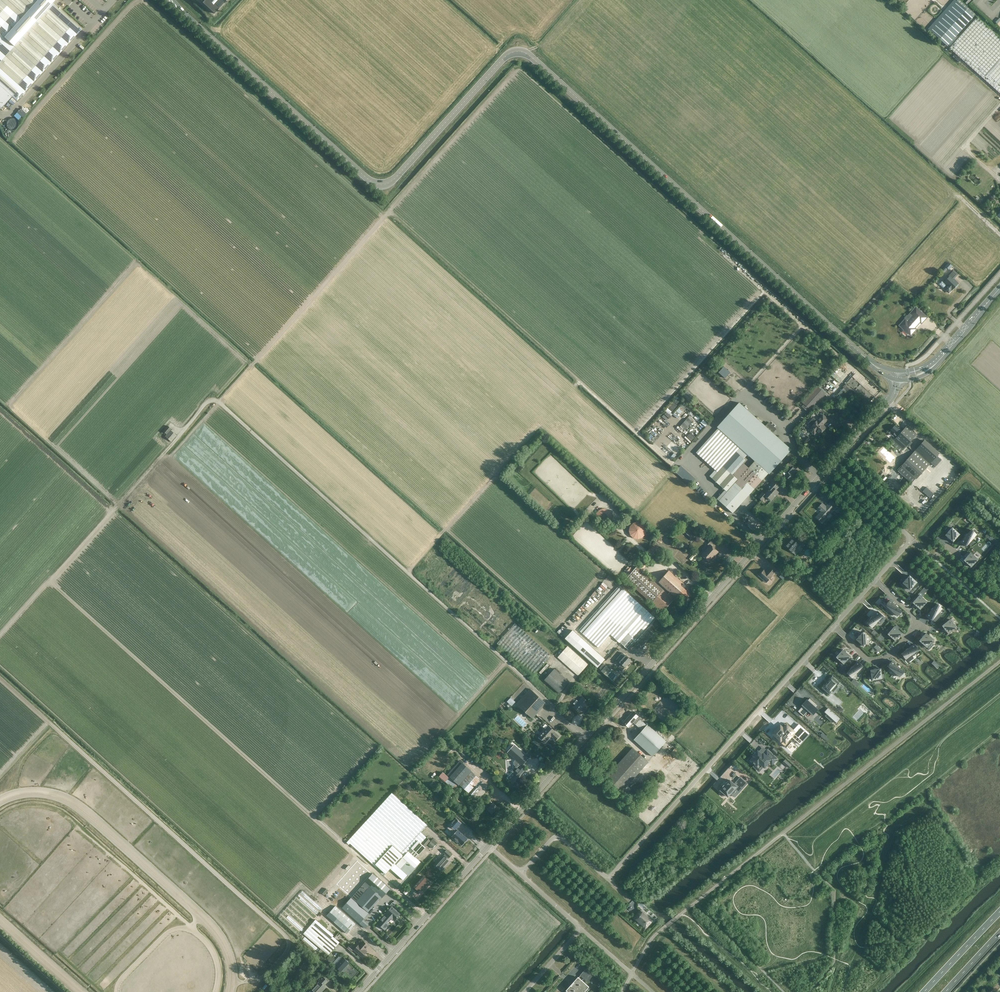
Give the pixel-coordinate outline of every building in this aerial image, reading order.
[(1,110),(12,97),(17,101),(82,29),(52,3),(50,1),(51,0),(0,0),(0,109),(1,110)] [(226,0),(201,0),(203,2),(202,3),(214,14),(226,0)] [(956,0),(955,0),(928,29),(947,46),(974,16),(956,0)] [(977,18),(949,48),(999,94),(999,39),(977,18)] [(21,108),(14,115),(19,120),(26,113),(21,108)] [(942,269),(946,273),(953,265),(949,262),(942,269)] [(942,281),(939,284),(949,293),(952,290),(956,286),(958,287),(960,285),(953,279),(957,275),(953,270),(947,276),(949,278),(944,283),(942,281)] [(905,320),(908,323),(903,328),(904,330),(904,331),(907,333),(908,333),(911,335),(912,334),(913,334),(913,333),(914,333),(914,332),(915,331),(916,329),(914,328),(915,327),(916,326),(920,322),(921,323),(927,318),(916,308),(905,320)] [(725,378),(730,372),(724,366),(719,372),(725,378)] [(846,385),(838,393),(844,398),(851,390),(846,385)] [(811,409),(824,395),(818,388),(804,403),(811,409)] [(667,408),(671,412),(678,405),(674,401),(667,408)] [(739,403),(719,425),(771,472),(791,450),(773,433),(776,429),(768,423),(765,426),(739,403)] [(677,417),(687,408),(683,404),(673,413),(677,417)] [(690,415),(680,426),(684,430),(695,419),(690,415)] [(817,421),(812,427),(809,430),(814,434),(817,431),(820,434),(822,431),(824,431),(825,430),(825,429),(825,428),(822,425),(828,419),(823,415),(817,421)] [(903,450),(917,434),(907,425),(902,431),(895,425),(890,431),(893,434),(892,436),(895,439),(893,441),(903,450)] [(170,432),(169,432),(171,429),(167,426),(162,431),(172,440),(175,437),(175,433),(170,432)] [(749,468),(741,461),(744,459),(736,452),(739,448),(718,429),(696,453),(718,472),(712,479),(727,492),(719,501),(732,513),(768,474),(754,462),(749,468)] [(692,440),(695,436),(691,432),(687,437),(692,440)] [(902,466),(898,471),(912,483),(916,478),(916,479),(930,464),(939,454),(924,440),(901,466),(902,466)] [(888,465),(893,459),(882,449),(878,454),(885,459),(883,461),(888,465)] [(790,470),(789,469),(787,470),(787,471),(788,472),(784,476),(790,481),(798,472),(796,469),(798,467),(792,462),(790,465),(793,467),(790,470)] [(773,481),(767,487),(769,489),(763,496),(762,494),(758,497),(762,500),(766,496),(771,500),(778,492),(776,490),(778,487),(773,481)] [(925,485),(921,489),(930,497),(934,493),(925,485)] [(826,506),(822,503),(816,510),(818,508),(824,513),(819,519),(821,522),(837,505),(831,500),(826,506)] [(610,517),(610,516),(610,514),(610,513),(609,512),(608,511),(608,510),(607,510),(605,509),(604,509),(603,509),(602,509),(600,510),(599,511),(598,512),(598,513),(597,514),(597,515),(597,517),(598,518),(598,519),(599,520),(600,521),(601,522),(602,522),(604,522),(605,522),(606,522),(608,521),(608,520),(609,519),(610,518),(610,517)] [(633,538),(641,538),(646,531),(642,524),(632,524),(628,531),(633,538)] [(952,528),(945,535),(953,542),(960,534),(961,533),(956,528),(954,530),(952,528)] [(971,530),(961,542),(966,546),(968,544),(970,545),(974,541),(972,540),(976,535),(971,530)] [(996,545),(999,542),(992,534),(989,537),(996,545)] [(803,545),(805,543),(800,537),(797,540),(798,541),(796,543),(792,539),(785,546),(795,555),(799,551),(797,548),(801,543),(803,545)] [(715,555),(718,552),(714,549),(717,546),(711,540),(707,545),(710,547),(707,551),(706,550),(702,555),(709,561),(713,557),(713,556),(714,554),(715,555)] [(655,558),(661,551),(654,544),(647,551),(655,558)] [(695,552),(689,559),(694,563),(698,558),(695,556),(697,554),(695,552)] [(971,553),(964,560),(971,567),(978,559),(971,553)] [(643,570),(652,560),(647,556),(639,566),(643,570)] [(765,570),(764,570),(759,576),(766,582),(772,576),(771,576),(775,572),(768,566),(765,570)] [(625,579),(663,613),(674,600),(637,567),(633,570),(630,568),(626,573),(624,571),(620,575),(625,579)] [(685,601),(690,594),(684,588),(686,586),(669,570),(659,582),(676,597),(678,595),(685,601)] [(902,584),(906,578),(902,575),(898,581),(902,584)] [(909,575),(903,583),(908,588),(910,590),(912,587),(914,589),(919,584),(909,575)] [(658,620),(620,586),(579,630),(603,652),(611,643),(616,647),(620,642),(628,650),(637,641),(638,642),(658,620)] [(919,595),(913,603),(920,609),(927,602),(919,595)] [(890,600),(885,605),(897,616),(902,611),(890,600)] [(937,604),(926,616),(931,620),(942,609),(937,604)] [(878,611),(867,623),(872,628),(878,621),(881,624),(886,618),(878,611)] [(950,619),(942,626),(948,634),(956,627),(950,619)] [(533,676),(551,655),(515,623),(497,643),(533,676)] [(894,626),(888,634),(895,641),(902,633),(898,629),(899,628),(896,626),(895,627),(894,626)] [(573,630),(565,638),(574,646),(597,667),(605,659),(581,638),(573,630)] [(649,630),(638,642),(642,646),(653,634),(649,630)] [(863,632),(856,640),(864,646),(871,639),(863,632)] [(926,633),(919,641),(927,647),(934,640),(926,633)] [(914,644),(901,654),(906,659),(911,655),(912,657),(917,653),(916,651),(918,649),(914,644)] [(558,657),(559,659),(578,676),(588,664),(568,646),(558,657)] [(843,649),(836,657),(839,659),(837,661),(842,666),(850,656),(843,649)] [(623,653),(616,659),(622,664),(618,668),(618,669),(621,671),(622,671),(631,660),(623,653)] [(858,661),(847,673),(852,678),(857,673),(858,674),(862,670),(861,668),(863,666),(858,661)] [(892,661),(888,666),(899,677),(904,672),(892,661)] [(606,675),(611,670),(606,666),(601,671),(606,675)] [(544,680),(559,693),(570,682),(555,668),(544,680)] [(881,668),(870,670),(872,680),(875,679),(876,682),(883,681),(882,677),(881,668)] [(824,684),(821,688),(829,695),(833,692),(831,690),(836,685),(837,686),(841,683),(832,675),(829,679),(830,679),(825,685),(824,684)] [(530,689),(516,704),(532,718),(546,703),(530,689)] [(512,705),(516,701),(511,697),(507,701),(512,705)] [(579,712),(588,702),(583,697),(578,702),(577,700),(574,703),(575,705),(573,707),(579,712)] [(816,707),(818,705),(810,698),(808,700),(807,699),(801,705),(803,706),(798,711),(804,716),(808,711),(813,715),(818,709),(816,707)] [(840,719),(828,708),(824,712),(826,714),(825,716),(831,721),(833,719),(836,723),(840,719)] [(652,756),(666,741),(647,725),(642,721),(638,717),(633,712),(624,722),(629,727),(633,722),(637,726),(642,730),(634,740),(652,756)] [(809,734),(810,734),(799,724),(799,725),(795,730),(794,729),(794,728),(792,730),(787,725),(786,726),(784,728),(783,729),(782,728),(781,727),(780,728),(779,729),(778,730),(777,729),(776,730),(775,732),(773,734),(775,736),(774,737),(775,737),(779,741),(779,742),(780,740),(782,739),(783,740),(786,742),(788,739),(788,740),(789,739),(789,738),(790,737),(791,737),(792,736),(791,735),(793,733),(794,731),(797,735),(801,738),(802,736),(805,738),(809,734)] [(555,731),(548,725),(538,736),(545,742),(551,736),(556,740),(560,736),(555,732),(555,731)] [(507,752),(515,760),(522,766),(527,760),(528,760),(529,758),(514,744),(507,752)] [(633,748),(606,778),(622,792),(648,762),(633,748)] [(754,756),(750,760),(751,761),(750,762),(753,764),(754,764),(755,764),(758,767),(761,764),(764,767),(769,762),(768,762),(769,761),(772,764),(777,759),(767,750),(762,755),(758,752),(758,751),(754,756)] [(450,778),(446,782),(453,788),(456,785),(459,788),(461,786),(477,801),(484,793),(489,787),(462,763),(463,762),(460,759),(447,775),(451,778),(450,779),(450,778)] [(526,769),(522,766),(515,760),(513,762),(513,765),(516,766),(512,771),(512,772),(507,778),(510,780),(509,781),(516,786),(521,779),(518,777),(526,769)] [(439,776),(445,781),(449,778),(443,772),(439,776)] [(749,788),(738,779),(728,791),(740,800),(749,788)] [(390,869),(395,864),(395,863),(410,847),(416,840),(415,839),(421,832),(427,825),(392,793),(346,843),(349,845),(350,844),(377,868),(378,867),(385,874),(390,869)] [(488,803),(490,806),(487,809),(492,813),(497,807),(493,803),(492,803),(490,801),(488,803)] [(456,818),(449,825),(455,830),(454,831),(452,834),(453,835),(452,836),(455,839),(454,839),(457,842),(458,841),(462,845),(468,839),(456,829),(461,823),(456,818)] [(416,840),(410,847),(419,855),(425,847),(430,841),(421,832),(415,839),(416,840)] [(434,847),(438,841),(432,838),(429,844),(434,847)] [(395,864),(390,869),(403,880),(408,875),(409,875),(421,862),(416,858),(419,855),(410,847),(395,863),(395,864)] [(449,861),(448,859),(452,854),(447,850),(444,853),(446,854),(444,856),(435,865),(441,870),(449,861)] [(351,895),(373,872),(358,859),(336,882),(351,895)] [(373,873),(365,882),(352,897),(368,912),(381,897),(382,898),(390,889),(373,873)] [(423,876),(414,887),(421,892),(430,882),(423,876)] [(412,899),(416,895),(408,888),(404,892),(412,899)] [(342,908),(359,923),(365,928),(369,924),(363,919),(368,913),(351,898),(342,908)] [(386,913),(385,912),(376,922),(385,930),(390,924),(388,922),(391,918),(395,921),(401,914),(392,906),(386,913)] [(327,916),(347,933),(354,926),(333,908),(327,916)] [(645,928),(652,920),(641,911),(635,919),(645,928)] [(329,955),(331,952),(333,954),(336,951),(334,949),(337,945),(335,944),(337,942),(320,928),(319,929),(312,924),(303,933),(329,955)] [(363,941),(360,945),(359,944),(354,950),(362,957),(367,951),(365,949),(369,945),(363,941)] [(341,971),(349,963),(343,957),(335,965),(341,971)] [(563,991),(564,991),(586,991),(591,987),(586,982),(593,976),(586,969),(579,976),(578,974),(563,991)] [(322,976),(318,980),(319,981),(309,991),(321,991),(326,987),(324,985),(328,981),(322,976)]
